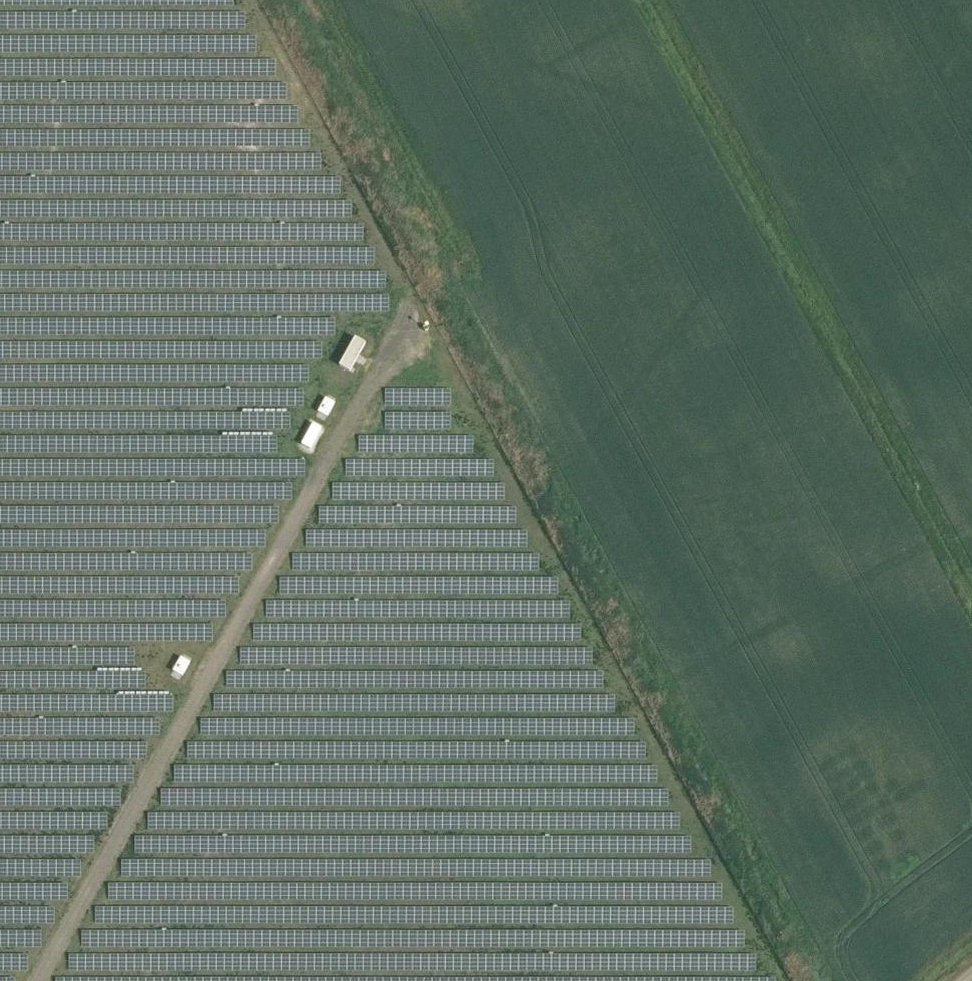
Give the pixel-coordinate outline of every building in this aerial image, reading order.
[(365,344),(355,338),(339,366),(350,372),(365,344)] [(313,424),(301,445),(310,450),(321,429),(313,424)]
